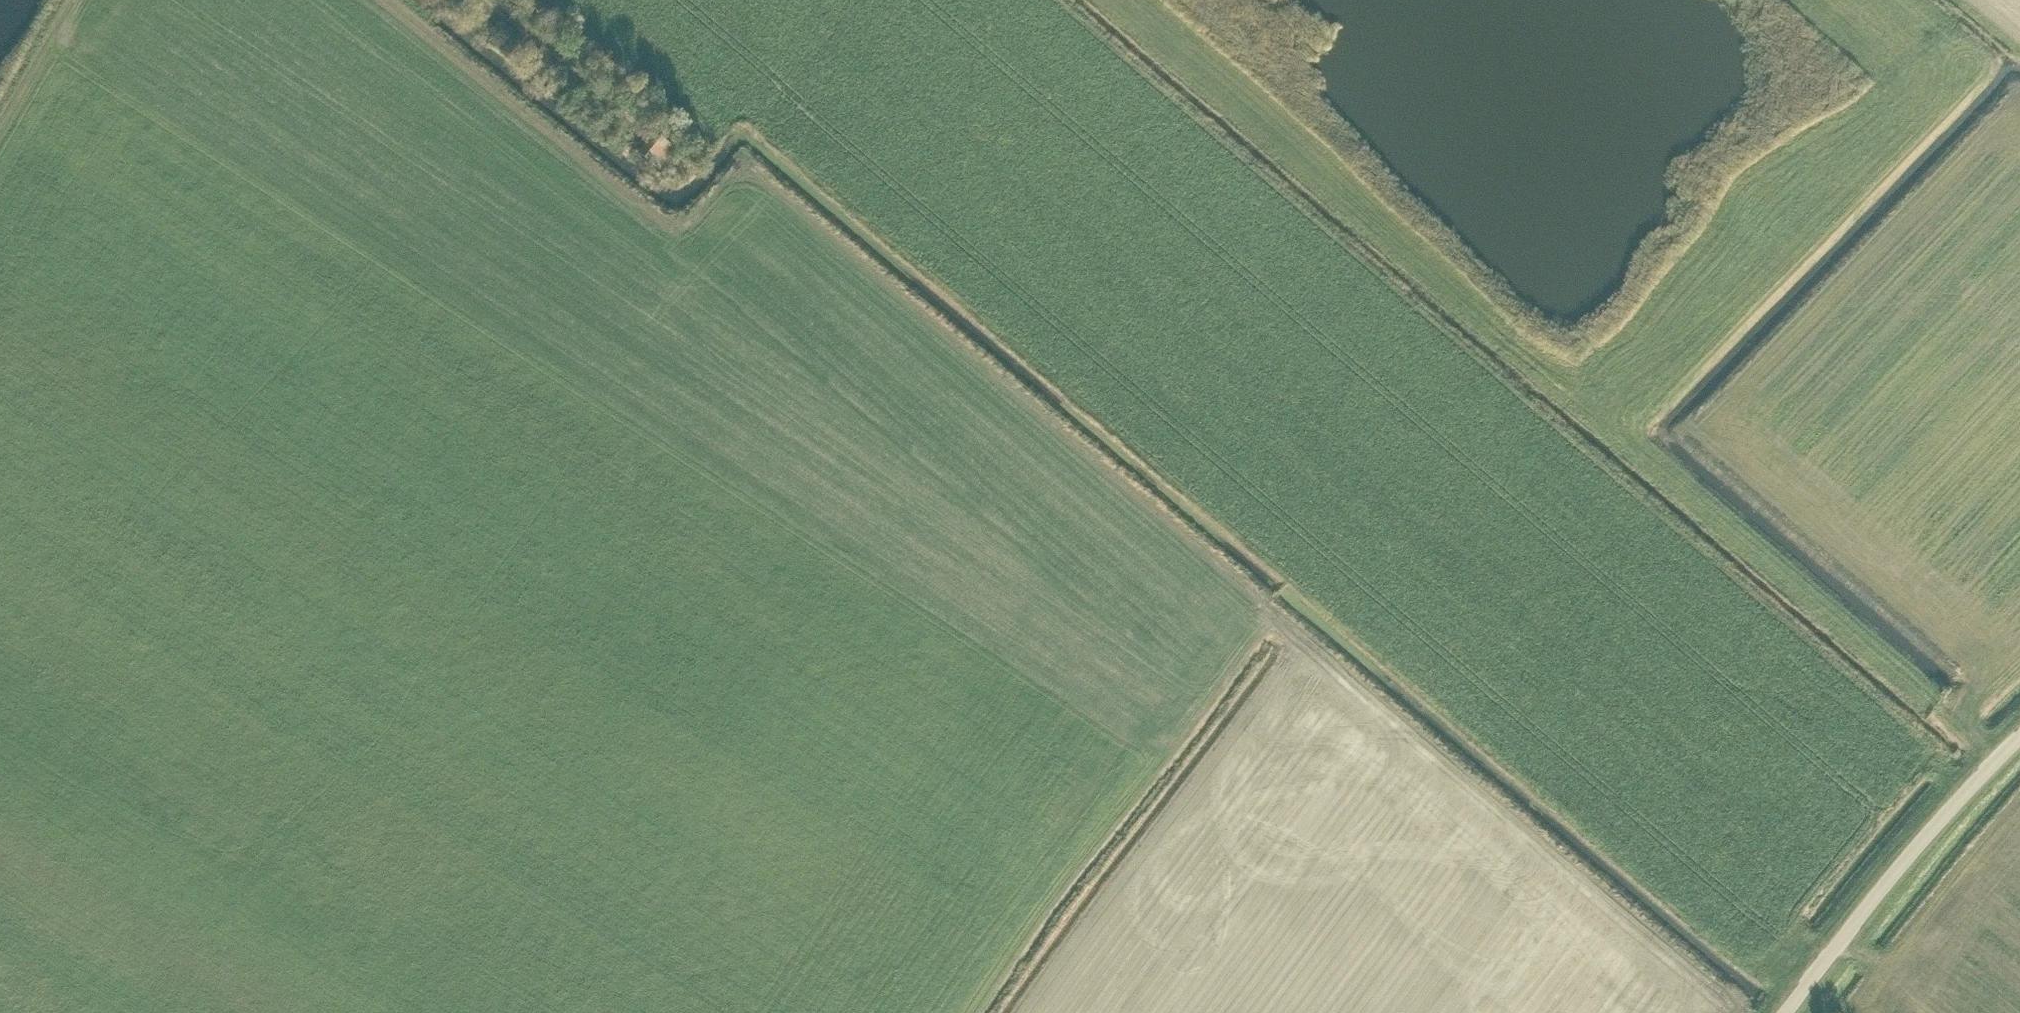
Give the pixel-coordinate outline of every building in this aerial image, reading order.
[(458,8),(465,0),(448,0),(458,8)]
